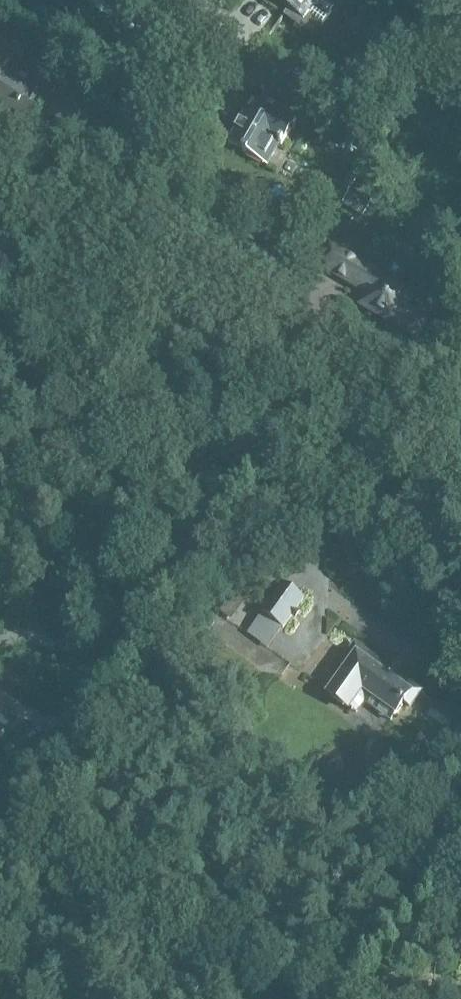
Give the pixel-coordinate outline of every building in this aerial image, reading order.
[(306,21),(320,0),(277,0),(306,21)] [(0,47),(0,101),(30,121),(47,94),(50,96),(53,95),(57,90),(51,87),(57,77),(22,54),(19,59),(0,47)] [(254,104),(228,145),(262,166),(275,145),(282,149),(298,123),(271,107),(267,112),(254,104)] [(375,192),(356,183),(343,206),(363,216),(375,192)] [(350,229),(362,236),(367,226),(354,219),(350,229)] [(416,338),(423,326),(402,314),(413,296),(327,246),(316,264),(367,294),(360,305),(416,338)] [(263,612),(283,627),(304,599),(283,584),(263,612)] [(231,622),(246,602),(234,594),(219,611),(231,622)] [(404,703),(410,707),(420,692),(355,646),(324,688),(356,712),(368,696),(394,716),(404,703)] [(247,998),(275,998),(253,984),(244,997),(247,998)]
